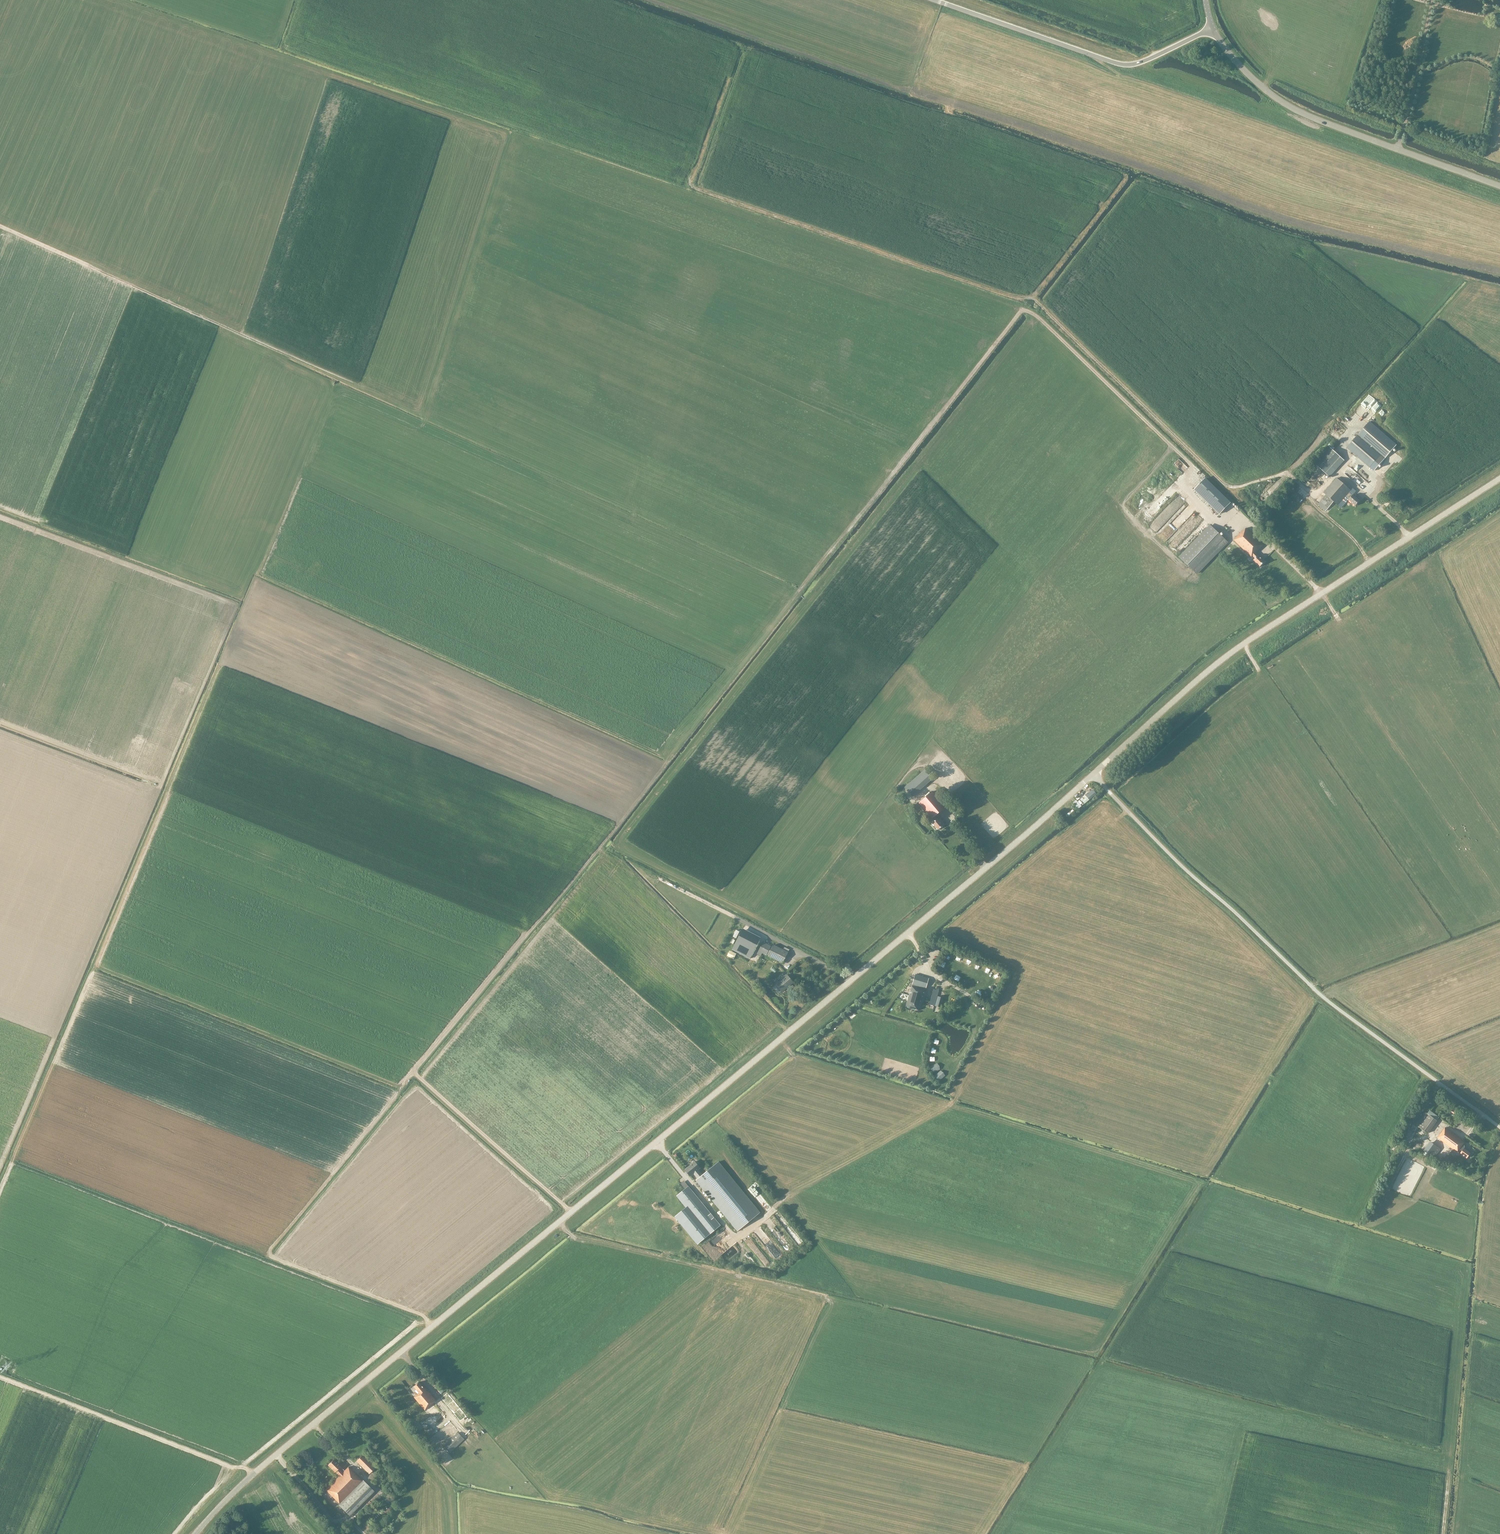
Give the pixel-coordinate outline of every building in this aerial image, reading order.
[(1396,407),(1387,401),(1375,416),(1374,414),(1386,400),(1379,395),(1367,410),(1368,411),(1367,412),(1372,416),(1369,420),(1378,427),(1383,421),(1384,422),(1396,407)] [(1395,446),(1368,423),(1347,447),(1374,471),(1395,446)] [(1340,457),(1330,448),(1315,464),(1325,473),(1329,477),(1344,460),(1340,457)] [(1351,491),(1336,478),(1323,493),(1326,495),(1318,504),(1326,511),(1334,502),(1338,505),(1346,496),(1349,499),(1348,500),(1355,506),(1359,500),(1353,495),(1356,492),(1353,489),(1351,491)] [(1230,503),(1205,479),(1194,490),(1219,514),(1230,503)] [(1196,574),(1215,555),(1227,542),(1210,526),(1180,558),(1196,574)] [(1243,532),(1242,531),(1234,540),(1251,557),(1252,556),(1255,558),(1253,560),(1260,567),(1265,562),(1258,555),(1255,553),(1263,545),(1246,528),(1243,532)] [(1171,550),(1178,541),(1174,537),(1167,546),(1171,550)] [(925,769),(904,787),(912,796),(933,778),(925,769)] [(932,792),(919,803),(932,818),(934,821),(932,823),(938,830),(943,826),(937,819),(939,817),(937,814),(945,807),(932,792)] [(919,807),(916,803),(911,808),(914,811),(919,807)] [(759,939),(742,930),(732,949),(750,958),(759,939)] [(783,950),(774,945),(773,946),(772,945),(772,947),(763,942),(757,954),(760,956),(762,953),(766,955),(767,954),(768,954),(767,955),(768,955),(768,956),(782,963),(788,952),(789,950),(784,947),(783,950)] [(782,992),(793,982),(787,975),(779,982),(777,980),(774,982),(782,992)] [(906,1006),(919,1010),(928,978),(915,975),(906,1006)] [(934,989),(929,1004),(934,1006),(939,990),(934,989)] [(937,996),(935,1006),(940,1008),(943,998),(937,996)] [(1437,1120),(1427,1113),(1425,1112),(1416,1125),(1418,1126),(1427,1133),(1437,1120)] [(1445,1127),(1438,1137),(1453,1149),(1454,1149),(1467,1158),(1470,1153),(1464,1148),(1465,1147),(1464,1145),(1463,1144),(1464,1143),(1460,1140),(1461,1139),(1445,1127)] [(1430,1143),(1424,1151),(1434,1158),(1440,1150),(1430,1143)] [(696,1180),(737,1231),(760,1212),(718,1162),(702,1175),(698,1169),(700,1168),(695,1162),(685,1170),(690,1176),(693,1173),(698,1179),(696,1180)] [(688,1186),(676,1196),(708,1235),(720,1225),(688,1186)] [(777,1205),(769,1210),(772,1213),(779,1208),(777,1205)] [(748,1242),(754,1237),(751,1233),(745,1238),(748,1242)] [(800,1244),(805,1240),(800,1235),(795,1239),(800,1244)] [(707,1244),(710,1247),(715,1243),(712,1239),(707,1244)] [(749,1251),(746,1254),(756,1264),(758,1261),(749,1251)] [(419,1393),(414,1397),(435,1422),(444,1415),(434,1403),(436,1401),(425,1388),(424,1388),(419,1382),(414,1386),(419,1393)] [(439,1398),(452,1413),(458,1421),(465,1416),(459,1408),(456,1410),(443,1395),(439,1398)] [(428,1425),(424,1429),(430,1437),(435,1433),(428,1425)] [(444,1446),(450,1453),(464,1439),(458,1433),(444,1446)] [(362,1455),(356,1461),(369,1474),(375,1467),(362,1455)] [(339,1476),(325,1490),(340,1504),(339,1505),(347,1514),(372,1489),(363,1480),(362,1481),(348,1467),(344,1471),(340,1467),(333,1459),(328,1465),(335,1472),(339,1476)]
